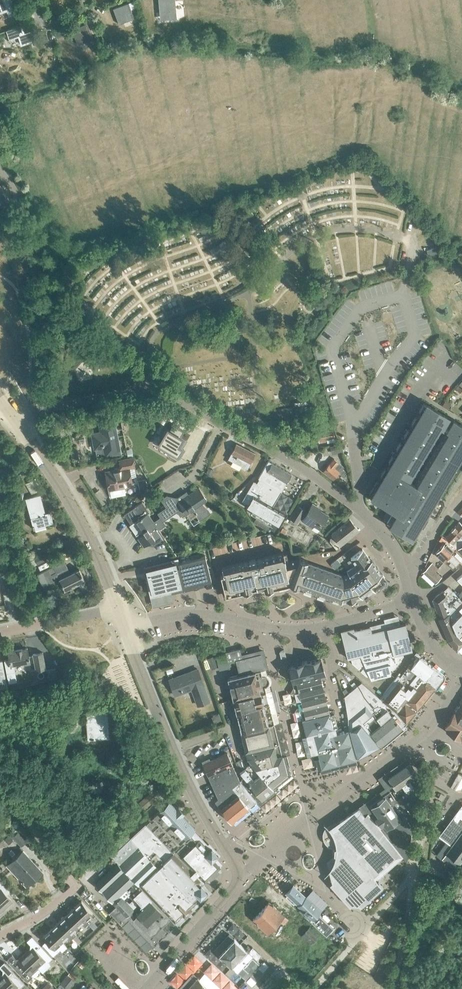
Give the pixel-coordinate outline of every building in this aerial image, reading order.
[(12,9),(9,0),(0,0),(0,13),(12,9)] [(159,13),(176,11),(175,0),(158,0),(159,13)] [(113,8),(118,24),(134,18),(130,10),(136,8),(134,1),(113,8)] [(71,30),(77,45),(93,39),(86,24),(71,30)] [(7,31),(9,38),(24,34),(21,26),(7,31)] [(8,200),(0,187),(0,205),(8,200)] [(437,247),(426,250),(427,256),(438,254),(437,247)] [(448,409),(451,403),(445,400),(442,406),(448,409)] [(442,425),(447,417),(423,403),(418,411),(421,413),(418,418),(415,416),(410,424),(414,426),(411,431),(408,429),(403,437),(406,439),(403,443),(400,441),(395,450),(398,452),(395,456),(392,454),(387,463),(391,464),(388,469),(385,467),(379,476),(368,494),(372,497),(370,500),(379,505),(381,501),(399,512),(391,525),(403,532),(401,535),(409,540),(411,537),(415,539),(430,513),(435,516),(444,502),(435,497),(438,493),(441,495),(446,486),(443,484),(446,480),(449,482),(454,473),(451,472),(453,467),(456,469),(461,461),(458,459),(461,454),(461,426),(453,420),(448,429),(442,425)] [(104,456),(120,453),(114,419),(101,422),(103,431),(91,433),(94,449),(103,447),(104,456)] [(162,437),(157,444),(178,455),(182,448),(177,445),(181,437),(179,436),(182,430),(173,425),(170,431),(164,428),(159,436),(162,437)] [(329,432),(324,432),(324,430),(315,431),(316,440),(317,440),(318,443),(324,442),(324,441),(326,441),(327,443),(336,441),(335,436),(332,437),(331,432),(329,432)] [(227,459),(246,469),(254,454),(235,444),(227,459)] [(105,471),(108,489),(132,485),(129,468),(134,467),(132,458),(119,460),(121,468),(105,471)] [(342,469),(344,467),(334,458),(332,460),(331,459),(322,471),(332,478),(338,471),(344,476),(347,473),(342,469)] [(259,485),(279,496),(291,474),(267,460),(258,477),(260,479),(257,484),(259,485)] [(273,507),(279,496),(259,485),(245,507),(277,525),(284,513),(273,507)] [(159,517),(163,521),(176,512),(179,516),(184,512),(189,520),(196,515),(199,518),(209,512),(202,501),(206,498),(198,487),(188,494),(186,492),(181,496),(180,495),(176,497),(166,495),(160,499),(165,507),(156,513),(159,517)] [(50,512),(44,513),(39,495),(25,499),(29,518),(32,527),(44,524),(45,525),(53,523),(50,512)] [(129,525),(143,546),(150,541),(152,545),(164,537),(158,529),(165,524),(163,521),(162,521),(159,517),(153,521),(147,513),(149,512),(142,501),(123,514),(130,523),(129,525)] [(317,532),(327,515),(317,509),(317,507),(311,503),(306,513),(303,511),(303,510),(297,506),(289,518),(296,522),(299,517),(302,519),(301,520),(312,527),(311,529),(317,532)] [(341,545),(358,530),(349,519),(331,533),(331,534),(330,535),(331,537),(330,538),(329,541),(336,549),(341,545)] [(460,538),(459,537),(461,533),(461,525),(459,522),(445,537),(453,545),(460,538)] [(455,548),(453,545),(445,537),(442,535),(438,540),(442,545),(435,553),(444,561),(456,549),(455,548)] [(460,538),(453,545),(455,548),(458,549),(461,553),(461,540),(460,538)] [(386,579),(385,579),(371,559),(370,560),(362,549),(350,557),(355,564),(346,571),(348,573),(346,575),(343,575),(307,562),(307,561),(299,557),(299,558),(285,562),(283,552),(262,557),(262,558),(255,560),(255,559),(249,561),(249,562),(242,563),(222,568),(224,575),(220,576),(225,596),(242,592),(251,590),(251,589),(256,588),(263,587),(264,591),(273,589),(273,588),(278,587),(287,585),(290,584),(289,585),(298,587),(341,602),(341,601),(347,600),(347,601),(355,599),(355,598),(361,596),(362,597),(373,588),(374,590),(385,583),(386,579)] [(444,561),(453,569),(456,565),(459,567),(461,565),(461,555),(456,549),(444,561)] [(37,564),(51,557),(48,551),(34,558),(34,559),(33,559),(31,555),(24,559),(27,563),(25,563),(28,569),(37,564)] [(148,569),(147,569),(156,604),(171,600),(169,591),(211,580),(205,556),(180,562),(178,563),(179,566),(158,571),(157,567),(148,569)] [(178,558),(147,566),(148,569),(157,567),(158,571),(179,566),(178,563),(180,562),(178,558)] [(79,569),(68,574),(66,569),(67,568),(64,562),(43,572),(37,575),(43,586),(59,578),(65,589),(85,580),(79,569)] [(429,577),(435,571),(429,565),(422,572),(428,578),(429,577)] [(435,583),(442,577),(436,571),(429,577),(435,583)] [(4,594),(10,592),(4,574),(0,575),(0,582),(4,594)] [(448,586),(442,591),(450,600),(456,606),(461,613),(461,600),(448,586)] [(442,591),(432,599),(439,618),(438,618),(449,640),(456,650),(461,644),(461,638),(456,631),(448,614),(448,602),(450,600),(442,591)] [(456,606),(450,600),(448,602),(448,614),(456,631),(461,638),(461,613),(456,606)] [(405,623),(400,625),(398,619),(369,627),(361,629),(354,631),(353,628),(341,632),(347,658),(350,657),(352,663),(366,675),(369,675),(371,679),(390,674),(390,669),(394,668),(403,655),(402,652),(412,649),(405,623)] [(24,663),(30,662),(27,648),(8,651),(9,659),(4,660),(6,673),(15,671),(13,663),(23,661),(24,663)] [(245,674),(261,670),(265,669),(261,654),(242,658),(240,649),(225,653),(228,663),(235,661),(239,673),(245,671),(245,674)] [(33,654),(36,670),(45,668),(42,652),(33,654)] [(297,681),(320,675),(321,679),(326,678),(321,657),(320,657),(301,662),(288,666),(291,680),(291,682),(292,682),(292,683),(297,681)] [(431,683),(436,687),(442,680),(442,678),(442,676),(441,674),(419,657),(411,667),(409,665),(398,679),(396,677),(379,698),(382,700),(396,713),(422,680),(425,683),(427,681),(431,683)] [(63,674),(61,666),(53,668),(55,676),(63,674)] [(200,704),(209,701),(198,670),(169,680),(175,695),(194,688),(200,704)] [(233,699),(266,691),(265,686),(266,686),(268,684),(269,681),(269,678),(266,676),(264,675),(262,675),(261,670),(245,674),(228,678),(233,699)] [(322,684),(321,679),(320,675),(297,681),(293,687),(299,691),(322,684)] [(435,688),(436,687),(431,683),(427,681),(425,683),(422,680),(396,713),(398,714),(406,724),(406,723),(435,688)] [(402,727),(406,724),(398,714),(396,713),(382,700),(379,698),(361,682),(344,696),(347,718),(348,731),(349,730),(355,757),(357,757),(379,745),(379,744),(381,744),(402,727)] [(301,700),(324,693),(322,684),(299,691),(296,696),(301,700)] [(236,710),(269,702),(266,691),(233,699),(236,710)] [(303,709),(327,703),(324,693),(301,700),(298,705),(303,709)] [(461,741),(461,699),(444,727),(447,729),(445,731),(461,741)] [(238,721),(271,712),(269,702),(236,710),(238,721)] [(301,719),(302,719),(329,712),(327,703),(303,709),(300,714),(301,719)] [(87,712),(89,739),(109,738),(107,710),(87,712)] [(241,731),(274,723),(274,722),(275,722),(275,720),(274,720),(273,720),(272,715),(273,715),(273,714),(273,713),(272,712),(271,712),(238,721),(241,731)] [(308,734),(333,728),(337,727),(335,717),(334,717),(333,714),(330,715),(329,712),(302,719),(306,735),(308,734)] [(246,751),(279,743),(274,723),(241,731),(246,751)] [(333,734),(337,733),(335,728),(333,728),(308,734),(312,750),(316,749),(317,749),(336,744),(333,734)] [(336,744),(317,749),(322,767),(356,758),(355,757),(349,730),(348,731),(337,733),(333,734),(336,744)] [(252,762),(282,755),(279,743),(246,751),(248,758),(252,762)] [(249,808),(257,802),(239,780),(227,754),(203,765),(219,799),(215,802),(232,822),(249,808)] [(252,762),(271,785),(286,773),(282,755),(252,762)] [(274,788),(271,785),(252,762),(240,772),(244,777),(262,798),(274,788)] [(323,831),(322,834),(322,838),(323,841),(325,844),(328,846),(331,847),(334,848),(333,855),(326,861),(334,893),(335,893),(337,892),(350,906),(352,905),(358,905),(360,907),(361,906),(382,887),(376,880),(402,856),(407,862),(419,780),(420,778),(419,778),(409,762),(399,769),(388,777),(391,780),(387,783),(392,789),(346,821),(341,824),(339,823),(336,823),(332,823),(329,824),(327,825),(326,826),(323,831)] [(139,803),(145,809),(160,795),(155,789),(139,803)] [(130,838),(112,855),(140,884),(139,885),(142,887),(169,916),(173,920),(182,911),(196,898),(195,896),(196,895),(200,898),(207,892),(201,885),(203,883),(205,881),(208,878),(211,880),(219,872),(217,870),(221,866),(214,859),(217,856),(206,844),(207,844),(195,831),(194,830),(195,829),(176,809),(169,801),(145,824),(130,838)] [(438,836),(452,846),(443,858),(443,859),(456,868),(461,860),(461,805),(453,817),(452,817),(444,828),(438,836)] [(13,837),(21,846),(26,841),(15,830),(11,834),(13,836),(13,837)] [(8,844),(13,840),(9,835),(4,839),(8,844)] [(26,887),(43,872),(23,850),(12,860),(8,856),(4,860),(8,864),(6,866),(26,887)] [(116,861),(94,883),(102,891),(112,902),(126,889),(135,881),(124,869),(116,861)] [(306,896),(284,875),(276,884),(297,904),(306,896)] [(12,901),(6,895),(12,890),(2,880),(0,882),(0,889),(0,890),(0,912),(12,901)] [(116,905),(109,911),(122,925),(131,916),(149,936),(156,932),(161,925),(165,924),(167,921),(169,916),(142,887),(141,887),(135,881),(126,889),(129,893),(123,899),(121,896),(114,903),(116,905)] [(312,889),(306,895),(319,907),(321,909),(327,903),(312,889)] [(318,913),(321,909),(319,907),(306,895),(306,896),(297,904),(300,907),(298,909),(326,935),(333,927),(318,913)] [(73,908),(88,923),(91,920),(88,917),(92,913),(81,901),(73,908)] [(279,920),(284,924),(288,919),(269,901),(253,919),(267,933),(279,920)] [(84,926),(88,923),(73,908),(66,915),(77,927),(81,923),(84,926)] [(73,931),(77,927),(66,915),(58,922),(72,938),(76,934),(73,931)] [(69,941),(72,938),(58,922),(50,929),(62,941),(66,937),(69,941)] [(301,936),(310,944),(319,935),(310,927),(301,936)] [(67,947),(62,941),(50,929),(43,937),(46,941),(42,944),(53,956),(56,958),(58,956),(56,953),(60,949),(62,951),(67,947)] [(229,934),(214,950),(219,954),(219,955),(238,972),(246,979),(251,973),(255,977),(258,974),(262,970),(263,971),(268,965),(264,961),(261,964),(257,960),(261,955),(252,947),(248,952),(234,939),(229,934)] [(24,953),(38,967),(45,961),(47,962),(52,958),(31,936),(26,941),(32,946),(24,953)] [(31,974),(38,967),(24,953),(17,960),(12,954),(7,959),(27,981),(32,976),(31,974)] [(6,988),(15,988),(18,986),(19,988),(24,983),(4,962),(0,965),(0,968),(4,972),(0,976),(0,982),(6,988)] [(68,988),(69,988),(75,981),(71,977),(72,976),(69,973),(61,983),(68,988)] [(197,977),(187,988),(210,988),(197,977)] [(262,988),(279,988),(268,978),(260,987),(262,988)]
